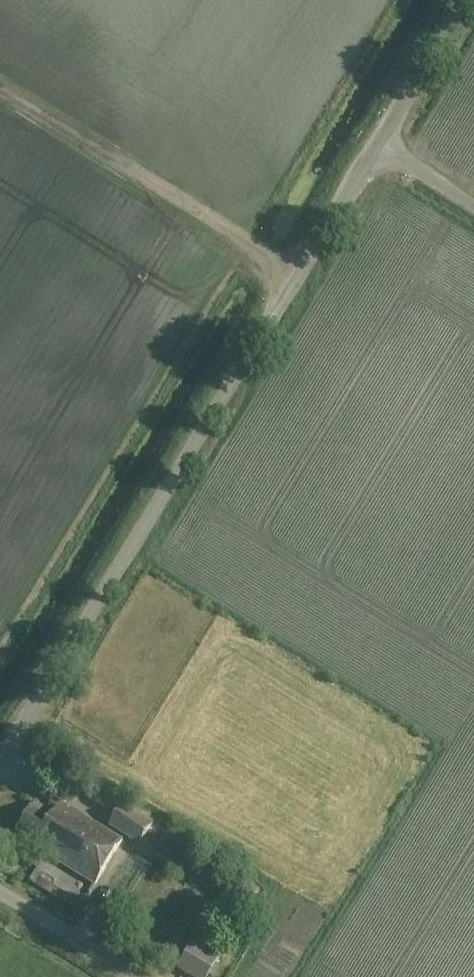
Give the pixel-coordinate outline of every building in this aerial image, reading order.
[(32,849),(95,885),(121,840),(58,804),(52,815),(34,805),(15,838),(33,848),(32,849)] [(138,845),(151,824),(121,805),(109,826),(138,845)] [(193,943),(178,971),(188,976),(210,976),(220,958),(193,943)]
